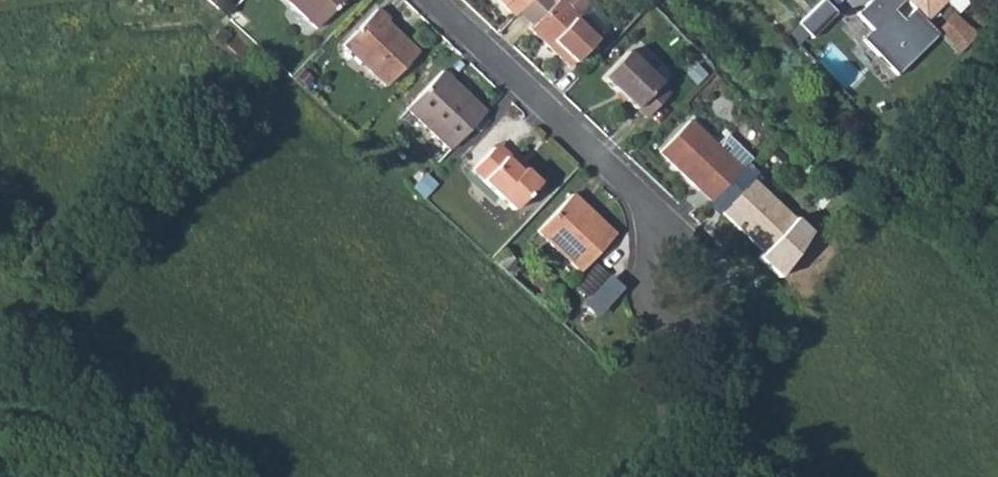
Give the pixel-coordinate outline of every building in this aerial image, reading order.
[(317,28),(343,0),(287,0),(317,28)] [(515,16),(519,12),(531,0),(498,0),(515,16)] [(519,12),(533,26),(530,30),(569,66),(600,34),(577,13),(588,2),(586,0),(531,0),(519,12)] [(797,24),(811,38),(835,15),(835,11),(824,0),(821,0),(797,24)] [(855,14),(871,30),(862,40),(897,75),(939,34),(923,18),(906,0),(870,0),(855,14)] [(923,18),(942,0),(906,0),(923,18)] [(588,2),(577,13),(600,34),(601,25),(606,19),(588,2)] [(376,8),(341,44),(386,85),(417,51),(386,22),(387,19),(376,8)] [(955,18),(939,35),(952,47),(967,30),(955,18)] [(626,52),(602,77),(634,109),(636,107),(646,116),(667,93),(657,84),(658,82),(626,52)] [(304,70),(298,75),(308,86),(314,79),(304,70)] [(442,71),(406,108),(449,149),(485,111),(442,71)] [(686,121),(658,151),(697,188),(709,200),(738,170),(686,121)] [(497,144),(493,147),(519,172),(523,167),(497,144)] [(519,172),(493,147),(472,170),(483,179),(482,181),(513,208),(538,182),(523,167),(519,172)] [(750,181),(721,210),(764,251),(793,221),(750,181)] [(579,211),(583,207),(570,195),(537,230),(579,269),(612,233),(599,221),(595,225),(579,211)] [(599,221),(583,207),(579,211),(595,225),(599,221)] [(608,272),(584,302),(599,315),(623,285),(608,272)]
